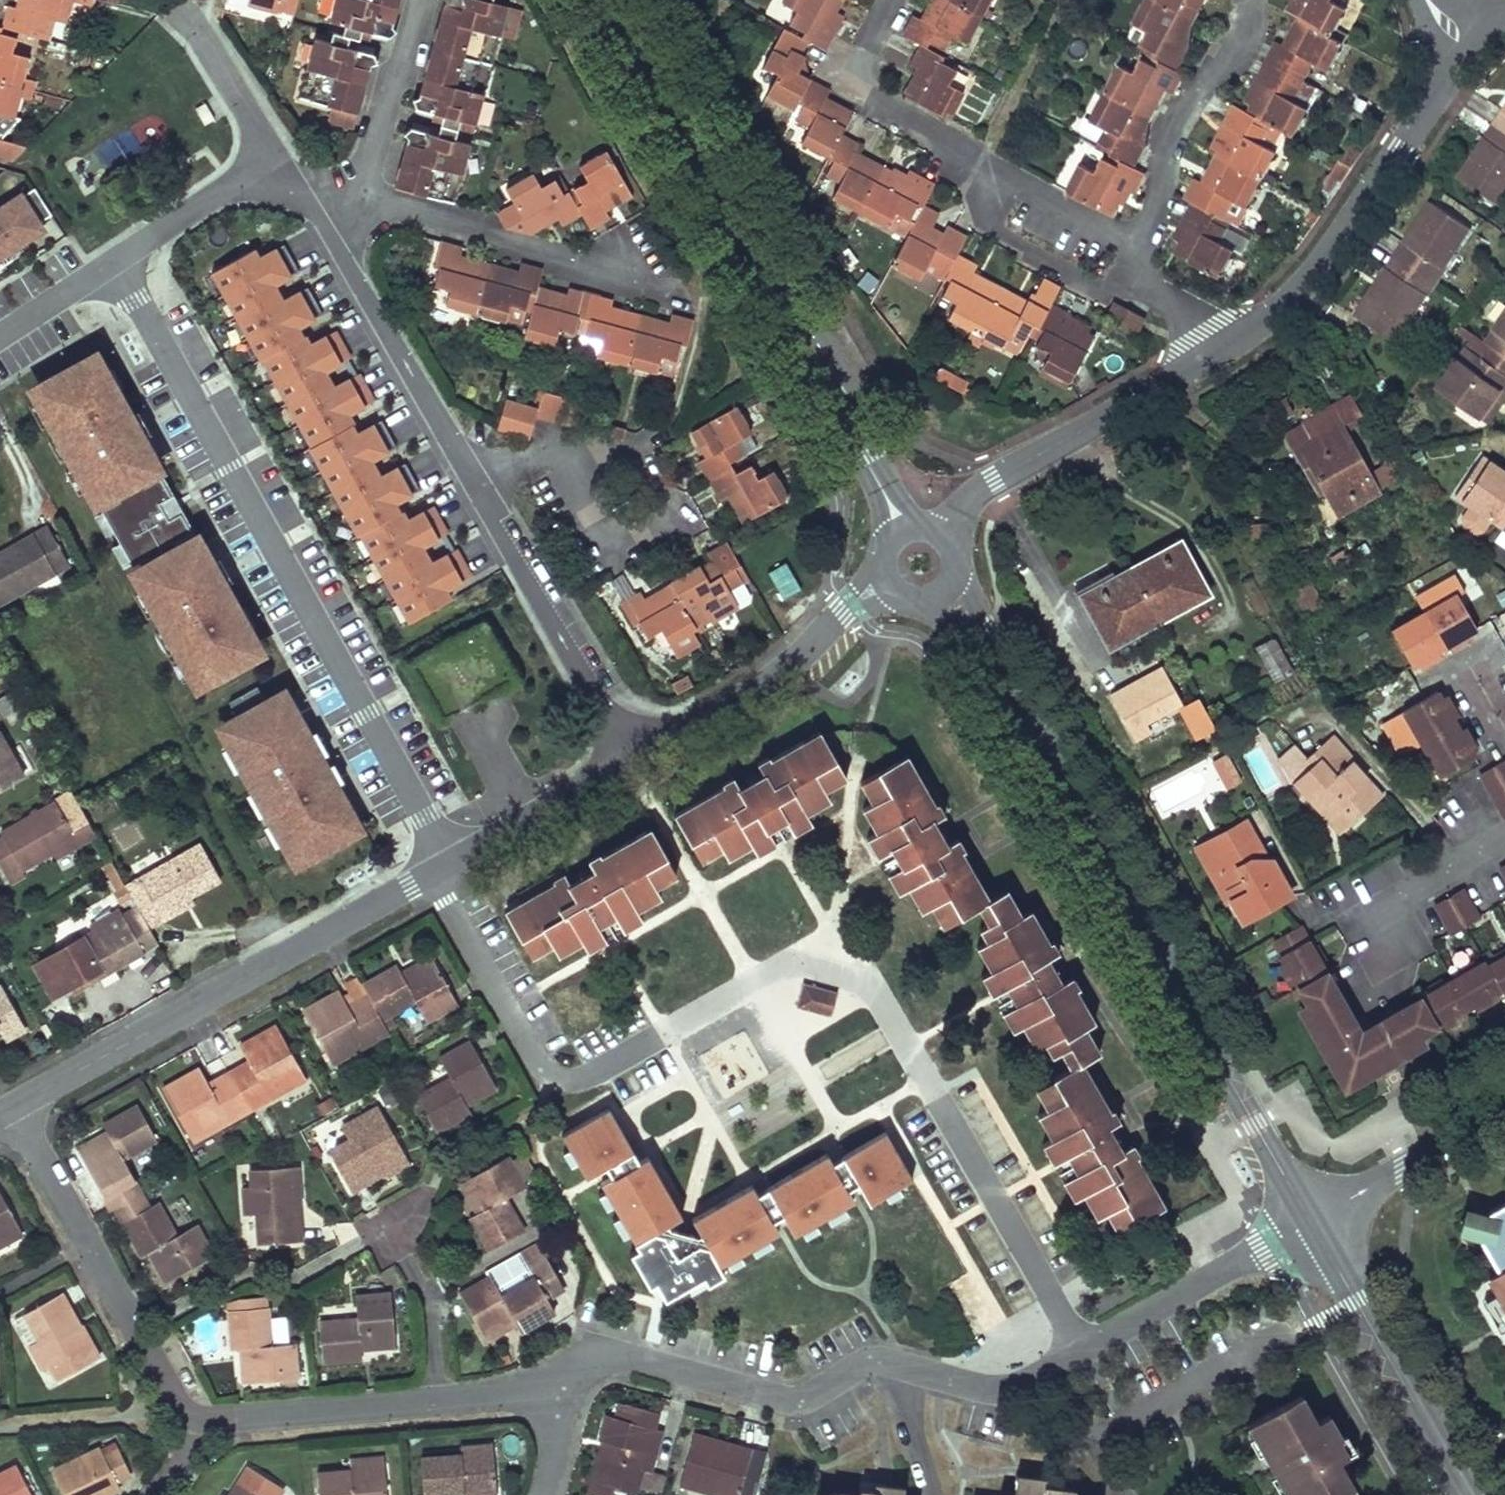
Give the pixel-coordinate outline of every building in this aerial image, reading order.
[(51,34),(55,19),(66,22),(69,13),(70,14),(73,2),(93,7),(95,0),(27,0),(24,10),(16,8),(8,6),(2,27),(28,34),(30,29),(51,34)] [(16,8),(24,10),(27,0),(19,0),(18,2),(16,8)] [(247,5),(256,8),(255,9),(268,12),(269,11),(278,13),(278,10),(286,12),(285,14),(294,16),(298,0),(249,0),(247,5)] [(340,23),(337,33),(344,35),(350,37),(353,37),(356,27),(362,29),(389,37),(396,31),(392,26),(399,0),(336,0),(330,20),(340,23)] [(432,49),(491,64),(499,35),(507,6),(509,0),(445,0),(432,49)] [(729,0),(716,0),(711,10),(722,16),(730,0),(729,0)] [(842,0),(784,0),(782,2),(797,10),(794,17),(793,17),(789,24),(804,32),(802,37),(809,41),(825,49),(836,29),(828,25),(834,12),(837,7),(839,7),(842,0)] [(921,18),(913,15),(903,35),(920,44),(926,47),(929,42),(945,50),(948,43),(947,43),(951,36),(966,44),(970,36),(972,36),(978,25),(977,24),(981,16),(951,0),(931,0),(927,8),(934,11),(928,22),(921,18)] [(981,16),(985,8),(987,9),(991,0),(951,0),(981,16)] [(1177,71),(1188,49),(1185,48),(1188,42),(1183,40),(1191,26),(1192,27),(1196,19),(1160,0),(1146,0),(1145,2),(1143,2),(1142,3),(1136,15),(1138,16),(1134,23),(1149,31),(1145,38),(1144,38),(1141,45),(1156,53),(1153,58),(1160,62),(1177,71)] [(1196,19),(1200,12),(1199,12),(1204,1),(1205,0),(1160,0),(1196,19)] [(1290,4),(1289,3),(1285,11),(1299,18),(1331,35),(1335,28),(1337,28),(1343,17),(1342,16),(1346,8),(1331,0),(1292,0),(1290,4)] [(521,10),(507,6),(499,35),(513,39),(521,10)] [(1094,17),(1075,7),(1072,14),(1091,24),(1094,17)] [(928,22),(934,11),(927,8),(921,18),(928,22)] [(834,12),(828,25),(836,29),(842,16),(834,12)] [(1278,41),(1267,61),(1314,86),(1324,67),(1329,69),(1333,61),(1334,62),(1340,51),(1339,50),(1343,42),(1331,35),(1299,18),(1296,25),(1297,26),(1292,34),(1298,38),(1293,49),(1287,45),(1278,41)] [(20,87),(23,78),(24,79),(28,66),(26,66),(29,57),(14,53),(18,37),(1,33),(2,27),(0,27),(0,82),(20,87)] [(360,39),(362,29),(356,27),(353,37),(360,39)] [(787,105),(795,109),(811,79),(798,72),(806,57),(802,55),(809,41),(802,37),(784,28),(763,67),(770,71),(771,69),(778,73),(767,94),(775,98),(775,100),(786,106),(787,105)] [(344,35),(337,33),(328,30),(325,41),(315,38),(299,97),(332,106),(327,124),(353,132),(372,65),(377,62),(374,54),(347,47),(341,45),(344,35)] [(1287,45),(1293,49),(1298,38),(1292,34),(1287,45)] [(344,35),(341,45),(347,47),(350,37),(344,35)] [(926,47),(920,44),(910,64),(917,68),(924,72),(918,83),(911,79),(907,88),(906,87),(902,94),(949,119),(953,111),(954,112),(960,100),(959,100),(963,92),(948,84),(952,76),(953,77),(957,70),(941,62),(944,56),(926,47)] [(491,64),(432,49),(419,97),(413,100),(416,108),(443,115),(450,117),(447,127),(473,134),(491,64)] [(1106,93),(1153,117),(1157,109),(1155,109),(1159,101),(1152,98),(1158,87),(1165,90),(1173,94),(1184,74),(1177,71),(1160,62),(1157,67),(1142,59),(1138,66),(1139,66),(1135,73),(1121,66),(1116,74),(1115,73),(1109,84),(1110,85),(1106,93)] [(557,63),(550,61),(545,79),(552,81),(557,64),(557,63)] [(1253,103),(1248,112),(1258,117),(1295,137),(1299,129),(1301,130),(1307,118),(1305,117),(1310,109),(1305,107),(1316,87),(1314,86),(1267,61),(1257,81),(1265,85),(1255,104),(1253,103)] [(911,79),(918,83),(924,72),(917,68),(911,79)] [(23,78),(20,87),(34,91),(37,82),(24,79),(23,78)] [(821,152),(830,157),(841,135),(854,110),(847,106),(846,107),(838,103),(834,110),(823,104),(827,97),(831,89),(811,79),(795,109),(800,112),(795,121),(802,124),(803,123),(810,127),(802,142),(810,146),(809,148),(821,154),(821,152)] [(1265,85),(1257,81),(1251,91),(1247,100),(1253,103),(1255,104),(1265,85)] [(12,118),(14,109),(16,109),(19,97),(18,96),(20,87),(0,82),(0,114),(12,118)] [(34,91),(20,87),(18,96),(19,97),(32,100),(34,91)] [(1158,87),(1152,98),(1159,101),(1165,90),(1158,87)] [(1149,125),(1153,117),(1106,93),(1102,101),(1101,100),(1095,112),(1096,112),(1092,120),(1107,128),(1103,136),(1102,135),(1099,142),(1114,150),(1112,155),(1122,161),(1135,168),(1146,147),(1142,146),(1138,143),(1131,140),(1136,129),(1143,132),(1148,124),(1149,125)] [(834,110),(838,103),(827,97),(823,104),(834,110)] [(1494,125),(1504,132),(1504,98),(1493,115),(1498,118),(1494,125)] [(1255,122),(1258,117),(1248,112),(1235,105),(1224,125),(1232,129),(1239,133),(1233,144),(1226,140),(1222,148),(1220,147),(1216,155),(1262,179),(1267,171),(1268,172),(1274,161),(1273,160),(1277,152),(1263,144),(1270,130),(1255,122)] [(441,125),(447,127),(450,117),(443,115),(441,125)] [(1140,138),(1145,141),(1149,125),(1148,124),(1143,132),(1140,138)] [(444,137),(447,127),(441,125),(438,135),(444,137)] [(1498,204),(1504,193),(1504,132),(1494,125),(1485,138),(1493,143),(1488,150),(1480,145),(1458,178),(1498,204)] [(473,134),(447,127),(444,137),(438,135),(411,128),(404,134),(408,138),(395,187),(454,203),(473,134)] [(1143,132),(1136,129),(1131,140),(1138,143),(1140,138),(1143,132)] [(1233,144),(1239,133),(1232,129),(1226,140),(1233,144)] [(98,148),(111,170),(141,152),(129,130),(98,148)] [(1270,130),(1263,144),(1277,152),(1284,138),(1270,130)] [(860,213),(885,165),(877,161),(877,163),(868,158),(865,166),(854,160),(857,153),(861,145),(841,135),(830,157),(829,158),(834,161),(826,177),(833,180),(833,179),(840,183),(832,198),(841,203),(840,204),(851,210),(852,209),(860,213)] [(1488,150),(1493,143),(1485,138),(1480,145),(1488,150)] [(1351,146),(1342,160),(1353,167),(1362,153),(1351,146)] [(582,215),(591,230),(610,219),(606,211),(602,204),(613,198),(617,205),(625,200),(626,201),(633,197),(606,151),(598,156),(598,155),(586,161),(587,163),(579,167),(588,182),(581,186),(581,185),(574,189),(583,204),(577,207),(582,215)] [(857,153),(854,160),(865,166),(868,158),(857,153)] [(1193,203),(1209,211),(1211,206),(1226,213),(1234,199),(1248,207),(1252,199),(1254,200),(1260,188),(1258,187),(1262,179),(1216,155),(1212,162),(1214,163),(1209,171),(1216,175),(1211,186),(1203,182),(1196,178),(1185,199),(1193,203)] [(1072,185),(1068,193),(1115,217),(1119,210),(1117,209),(1121,201),(1125,195),(1129,197),(1132,192),(1136,194),(1146,173),(1135,168),(1122,161),(1119,167),(1104,159),(1100,165),(1101,166),(1097,173),(1082,165),(1078,173),(1077,172),(1071,184),(1072,185)] [(1344,181),(1353,167),(1342,160),(1340,159),(1331,173),(1344,181)] [(922,208),(924,205),(935,183),(909,170),(905,178),(892,171),(892,169),(885,165),(860,213),(868,217),(867,218),(878,224),(879,223),(887,227),(895,212),(902,216),(902,217),(909,221),(917,205),(922,208)] [(1203,182),(1211,186),(1216,175),(1209,171),(1203,182)] [(506,189),(515,205),(498,215),(506,228),(532,235),(540,231),(539,229),(547,225),(543,218),(554,212),(558,219),(562,226),(582,215),(577,207),(569,192),(564,195),(555,179),(548,183),(549,184),(542,188),(533,173),(526,178),(525,177),(513,183),(514,184),(506,189)] [(560,177),(555,179),(564,195),(569,192),(560,177)] [(583,204),(574,189),(569,192),(577,207),(583,204)] [(0,210),(0,275),(51,239),(24,194),(0,210)] [(617,205),(613,198),(602,204),(606,211),(617,205)] [(1396,255),(1435,281),(1470,228),(1431,202),(1415,225),(1409,235),(1417,240),(1412,248),(1404,243),(1396,255)] [(1179,245),(1175,253),(1221,278),(1226,270),(1227,271),(1233,259),(1232,258),(1243,236),(1229,228),(1232,223),(1209,211),(1193,203),(1183,223),(1190,227),(1183,240),(1180,246),(1179,245)] [(944,278),(957,254),(967,236),(947,225),(944,231),(940,239),(930,233),(934,225),(940,213),(924,205),(922,208),(892,265),(900,269),(899,271),(911,277),(912,275),(920,280),(928,264),(935,268),(935,269),(942,273),(939,277),(944,280),(944,278)] [(558,219),(554,212),(543,218),(547,225),(552,222),(558,219)] [(1183,240),(1190,227),(1183,223),(1176,236),(1183,240)] [(934,225),(930,233),(940,239),(944,231),(934,225)] [(1404,243),(1412,248),(1417,240),(1409,235),(1404,243)] [(434,267),(439,269),(435,286),(442,288),(443,287),(450,289),(446,305),(455,308),(455,309),(467,312),(468,311),(476,313),(490,262),(482,260),(482,261),(473,259),(471,266),(458,263),(460,255),(463,247),(441,241),(434,267)] [(254,249),(211,271),(411,621),(474,586),(333,330),(284,245),(260,259),(254,249)] [(976,333),(1001,285),(993,281),(993,282),(984,278),(981,285),(971,280),(974,272),(978,265),(957,254),(944,278),(949,281),(941,297),(949,301),(949,300),(955,303),(947,318),(956,322),(955,324),(967,330),(968,329),(976,333)] [(467,257),(460,255),(458,263),(471,266),(473,259),(467,257)] [(1435,281),(1396,255),(1387,268),(1392,272),(1378,293),(1373,289),(1355,316),(1394,342),(1435,281)] [(476,313),(485,316),(485,317),(498,321),(498,319),(507,322),(507,319),(511,305),(519,307),(518,308),(526,310),(531,293),(536,295),(539,285),(540,278),(543,269),(521,263),(519,271),(517,279),(505,276),(507,268),(498,265),(498,264),(490,262),(476,313)] [(512,269),(507,268),(505,276),(517,279),(519,271),(512,269)] [(1392,272),(1387,268),(1378,282),(1373,289),(1378,293),(1392,272)] [(981,285),(984,278),(974,272),(971,280),(981,285)] [(1011,290),(1001,285),(976,333),(984,337),(983,339),(994,345),(995,343),(1003,347),(1011,332),(1018,336),(1017,337),(1024,340),(1033,325),(1038,328),(1051,304),(1060,287),(1043,278),(1030,302),(1010,291),(1011,290)] [(525,337),(534,339),(533,341),(546,344),(546,343),(555,345),(559,329),(567,331),(567,332),(574,334),(579,317),(585,318),(592,292),(582,290),(581,291),(569,288),(567,294),(565,302),(553,299),(555,291),(547,289),(547,287),(539,285),(536,295),(532,312),(525,337)] [(553,299),(565,302),(567,294),(562,293),(555,291),(553,299)] [(580,335),(593,339),(594,338),(601,340),(598,354),(597,356),(606,359),(605,360),(618,364),(618,362),(627,365),(641,313),(633,311),(632,312),(628,311),(626,319),(609,314),(611,306),(613,300),(601,296),(601,295),(592,292),(585,318),(580,335)] [(526,310),(532,312),(536,295),(531,293),(526,310)] [(1114,302),(1107,315),(1121,322),(1118,327),(1136,336),(1145,319),(1114,302)] [(1042,367),(1070,382),(1094,335),(1087,331),(1086,332),(1067,322),(1069,317),(1071,315),(1051,304),(1038,328),(1033,338),(1038,340),(1035,346),(1042,350),(1043,349),(1050,352),(1042,367)] [(519,307),(511,305),(507,319),(523,323),(526,310),(518,308),(519,307)] [(626,319),(628,311),(622,309),(611,306),(609,314),(626,319)] [(627,365),(636,367),(636,368),(648,372),(648,370),(657,373),(661,356),(669,358),(669,359),(677,361),(681,344),(687,346),(694,320),(672,314),(670,321),(670,322),(668,330),(656,327),(658,319),(649,316),(649,315),(641,313),(627,365)] [(1504,355),(1504,315),(1486,342),(1504,355)] [(1069,317),(1067,322),(1086,332),(1087,331),(1089,327),(1069,317)] [(670,321),(658,319),(656,327),(668,330),(670,322),(670,321)] [(593,339),(580,335),(576,349),(598,354),(601,340),(594,338),(593,339)] [(1486,342),(1476,335),(1438,388),(1481,419),(1494,402),(1500,406),(1504,400),(1504,355),(1486,342)] [(101,350),(26,388),(95,517),(167,479),(101,350)] [(669,358),(661,356),(657,373),(672,377),(677,361),(669,359),(669,358)] [(935,378),(949,385),(954,375),(940,368),(935,378)] [(954,375),(949,385),(963,393),(969,383),(954,375)] [(536,417),(556,422),(563,396),(543,391),(538,410),(536,417)] [(584,402),(563,396),(556,422),(576,428),(584,402)] [(1305,422),(1306,424),(1314,439),(1294,450),(1313,483),(1319,480),(1324,490),(1338,514),(1378,492),(1340,425),(1359,415),(1349,398),(1318,415),(1305,422)] [(538,410),(506,401),(498,429),(530,439),(536,417),(538,410)] [(1481,419),(1488,423),(1495,413),(1500,406),(1494,402),(1481,419)] [(740,414),(736,406),(690,432),(694,440),(695,439),(700,447),(707,443),(713,454),(706,458),(699,462),(710,482),(733,469),(730,464),(745,455),(741,448),(740,449),(736,442),(751,433),(747,426),(748,425),(742,413),(740,414)] [(1286,435),(1294,450),(1314,439),(1306,424),(1286,435)] [(608,437),(623,441),(626,429),(611,425),(608,437)] [(707,443),(700,447),(703,452),(706,458),(713,454),(707,443)] [(1455,495),(1502,528),(1504,524),(1504,484),(1503,483),(1504,481),(1504,473),(1500,469),(1482,457),(1455,495)] [(742,524),(788,498),(784,490),(785,490),(778,478),(777,479),(773,471),(758,479),(754,472),(755,472),(751,465),(736,474),(733,469),(710,482),(721,502),(728,497),(735,493),(741,504),(734,508),(739,516),(738,517),(742,524)] [(1319,480),(1313,483),(1319,493),(1324,490),(1319,480)] [(735,493),(728,497),(731,503),(734,508),(741,504),(735,493)] [(68,564),(46,525),(0,551),(0,603),(68,564)] [(202,533),(131,572),(199,696),(268,657),(202,533)] [(1210,595),(1181,540),(1162,551),(1130,567),(1160,622),(1210,595)] [(679,579),(680,580),(671,584),(696,628),(703,624),(703,623),(710,618),(711,621),(719,617),(720,618),(731,611),(730,610),(738,605),(730,591),(737,587),(737,588),(750,580),(741,565),(733,553),(728,543),(708,554),(712,562),(716,568),(705,575),(701,568),(693,572),(692,571),(679,579)] [(781,600),(802,589),(787,560),(766,571),(781,600)] [(716,568),(712,562),(701,568),(705,575),(716,568)] [(1073,581),(1080,595),(1115,575),(1108,562),(1091,571),(1073,581)] [(1160,622),(1130,567),(1115,575),(1080,595),(1109,649),(1111,648),(1118,660),(1143,646),(1137,634),(1160,622)] [(635,595),(623,575),(612,582),(623,602),(635,595)] [(599,597),(614,589),(610,581),(595,590),(599,597)] [(671,584),(671,583),(663,587),(664,589),(654,595),(645,599),(641,592),(635,595),(623,602),(621,603),(634,626),(639,623),(648,639),(655,635),(654,634),(661,630),(669,645),(677,640),(678,642),(689,635),(689,634),(692,632),(697,629),(696,628),(671,584)] [(1427,618),(1460,599),(1457,594),(1424,612),(1427,618)] [(1395,637),(1412,666),(1418,663),(1439,651),(1450,644),(1471,632),(1477,629),(1460,599),(1427,618),(1395,637)] [(1427,618),(1424,612),(1392,631),(1395,637),(1427,618)] [(699,644),(692,632),(689,634),(689,635),(678,642),(677,640),(669,645),(676,657),(699,644)] [(1465,642),(1474,637),(1471,632),(1450,644),(1453,649),(1465,642)] [(1291,672),(1273,640),(1258,648),(1276,681),(1285,676),(1291,672)] [(1432,660),(1441,655),(1439,651),(1418,663),(1420,667),(1432,660)] [(693,686),(687,675),(672,684),(678,694),(693,686)] [(290,689),(217,726),(295,871),(368,834),(290,689)] [(1460,730),(1453,718),(1442,697),(1438,691),(1408,708),(1427,741),(1445,774),(1475,757),(1472,751),(1460,730)] [(1446,695),(1442,697),(1453,718),(1458,716),(1453,707),(1446,695)] [(1214,727),(1199,700),(1186,708),(1200,735),(1214,727)] [(1422,744),(1427,741),(1408,708),(1403,711),(1422,744)] [(1464,727),(1460,730),(1472,751),(1476,748),(1469,736),(1464,727)] [(808,751),(824,742),(819,733),(803,742),(808,751)] [(0,734),(0,789),(24,776),(0,734)] [(1382,797),(1355,766),(1352,763),(1354,761),(1344,750),(1344,751),(1331,737),(1312,753),(1318,760),(1313,764),(1294,781),(1310,799),(1318,791),(1340,815),(1355,802),(1365,812),(1382,797)] [(1440,777),(1445,774),(1427,741),(1422,744),(1440,777)] [(830,800),(824,791),(846,778),(833,755),(824,742),(808,751),(803,742),(770,761),(769,758),(759,764),(765,774),(759,777),(745,786),(739,789),(735,781),(730,773),(688,798),(692,805),(675,815),(691,843),(701,837),(711,855),(723,849),(728,858),(752,844),(758,854),(775,844),(774,841),(783,835),(777,824),(786,820),(792,830),(794,833),(811,823),(806,814),(830,800)] [(1313,764),(1318,760),(1312,753),(1308,757),(1313,764)] [(1241,781),(1226,754),(1213,762),(1228,789),(1241,781)] [(936,826),(933,820),(941,816),(948,811),(924,769),(917,773),(906,759),(879,772),(884,781),(866,792),(873,804),(864,809),(877,833),(868,839),(878,856),(881,855),(886,864),(897,858),(902,867),(891,873),(889,874),(899,892),(908,887),(922,910),(931,905),(937,915),(955,904),(961,917),(979,907),(980,908),(989,902),(999,920),(989,925),(981,930),(988,942),(978,947),(992,971),(983,977),(993,994),(995,992),(1001,1002),(1012,996),(1017,1005),(1006,1011),(1003,1012),(1013,1030),(1023,1025),(1036,1048),(1046,1043),(1053,1056),(1061,1051),(1071,1045),(1081,1062),(1071,1068),(1072,1069),(1054,1079),(1059,1088),(1042,1098),(1049,1110),(1039,1116),(1053,1140),(1044,1145),(1053,1162),(1056,1161),(1062,1171),(1073,1165),(1077,1173),(1066,1179),(1064,1181),(1074,1198),(1083,1193),(1097,1217),(1106,1212),(1113,1224),(1131,1214),(1137,1223),(1165,1207),(1136,1157),(1139,1156),(1133,1146),(1123,1152),(1120,1147),(1111,1132),(1108,1127),(1116,1122),(1124,1118),(1100,1076),(1092,1080),(1083,1063),(1100,1053),(1085,1027),(1095,1021),(1076,989),(1078,987),(1073,977),(1062,984),(1059,978),(1051,964),(1047,958),(1063,949),(1039,907),(1022,916),(1007,891),(989,901),(961,851),(964,849),(958,840),(947,846),(944,840),(936,826)] [(1481,775),(1504,816),(1504,761),(1481,775)] [(745,786),(759,777),(754,767),(749,770),(746,764),(740,767),(743,773),(739,776),(745,786)] [(866,792),(884,781),(879,772),(861,782),(866,792)] [(1341,834),(1365,812),(1355,802),(1340,815),(1318,791),(1310,799),(1341,834)] [(0,840),(0,865),(5,874),(19,866),(21,871),(53,853),(56,858),(96,835),(72,792),(0,833),(3,838),(0,840)] [(783,835),(792,830),(786,820),(777,824),(783,835)] [(936,826),(944,840),(954,835),(952,830),(958,827),(955,821),(949,824),(946,820),(936,826)] [(1264,852),(1246,820),(1225,831),(1231,843),(1209,855),(1233,898),(1230,900),(1242,921),(1291,894),(1285,885),(1271,859),(1268,861),(1264,863),(1260,855),(1264,852)] [(666,857),(650,829),(601,858),(599,855),(589,861),(595,871),(590,874),(575,883),(570,886),(561,870),(519,895),(523,902),(506,912),(522,940),(531,934),(542,952),(554,946),(559,955),(583,941),(588,951),(606,941),(604,938),(614,932),(608,921),(617,917),(623,927),(624,930),(642,920),(636,911),(660,897),(655,888),(667,881),(657,863),(666,857)] [(1230,900),(1233,898),(1209,855),(1231,843),(1225,831),(1194,848),(1224,903),(1230,900)] [(711,855),(701,837),(691,843),(701,861),(711,855)] [(133,900),(148,928),(182,908),(179,902),(190,896),(220,879),(199,843),(124,886),(133,900)] [(1264,852),(1260,855),(1264,863),(1268,861),(1264,852)] [(666,857),(657,863),(667,881),(677,875),(666,857)] [(886,864),(891,873),(902,867),(897,858),(886,864)] [(575,883),(590,874),(584,864),(580,867),(577,861),(571,864),(574,870),(570,873),(575,883)] [(1478,917),(1463,890),(1435,905),(1451,933),(1478,917)] [(179,902),(182,908),(193,902),(190,896),(179,902)] [(128,924),(144,951),(157,943),(148,928),(133,900),(119,908),(128,924)] [(989,925),(999,920),(989,902),(980,908),(989,925)] [(961,917),(955,904),(937,915),(943,927),(961,917)] [(128,924),(119,908),(78,932),(82,938),(83,940),(96,932),(100,940),(128,924)] [(614,932),(623,927),(617,917),(608,921),(614,932)] [(144,951),(128,924),(100,940),(96,932),(83,940),(82,938),(35,965),(53,997),(73,986),(84,979),(86,984),(144,951)] [(1343,1001),(1320,960),(1315,952),(1300,925),(1273,941),(1281,955),(1279,956),(1282,962),(1294,983),(1306,1004),(1315,1019),(1306,1024),(1317,1042),(1318,1042),(1324,1052),(1323,1053),(1344,1090),(1381,1069),(1361,1033),(1360,1033),(1354,1022),(1343,1001)] [(542,952),(531,934),(522,940),(532,958),(542,952)] [(1315,952),(1320,960),(1324,958),(1319,949),(1315,952)] [(147,973),(161,968),(155,952),(141,957),(147,973)] [(1485,961),(1466,972),(1482,1001),(1496,993),(1501,990),(1504,994),(1504,993),(1504,955),(1487,965),(1485,961)] [(401,973),(403,977),(425,965),(438,969),(431,956),(401,973)] [(1051,964),(1059,978),(1069,972),(1066,968),(1073,965),(1069,959),(1063,962),(1061,958),(1051,964)] [(1290,985),(1294,983),(1282,962),(1278,964),(1290,985)] [(369,996),(382,1020),(391,1015),(415,1001),(427,1023),(459,1005),(438,969),(425,965),(403,977),(401,973),(397,966),(363,986),(369,996)] [(1482,1001),(1466,972),(1450,981),(1466,1010),(1474,1005),(1482,1001)] [(75,990),(86,984),(84,979),(73,986),(75,990)] [(1372,1027),(1392,1063),(1411,1052),(1406,1044),(1421,1035),(1442,1023),(1464,1011),(1466,1010),(1450,981),(1371,1026),(1372,1027)] [(806,982),(800,1006),(833,1014),(838,990),(806,982)] [(2,1031),(7,1041),(25,1031),(0,987),(0,1028),(2,1031)] [(382,1020),(369,996),(354,1004),(358,1011),(352,1014),(349,1007),(339,991),(303,1012),(330,1060),(358,1044),(360,1048),(389,1032),(387,1030),(382,1020)] [(1482,1001),(1484,1005),(1498,997),(1496,993),(1482,1001)] [(1012,996),(1001,1002),(1006,1011),(1017,1005),(1012,996)] [(1477,1009),(1484,1005),(1482,1001),(1474,1005),(1477,1009)] [(352,1014),(358,1011),(354,1004),(349,1007),(352,1014)] [(1306,1024),(1315,1019),(1306,1004),(1298,1009),(1306,1024)] [(1442,1023),(1444,1028),(1466,1016),(1464,1011),(1442,1023)] [(391,1015),(382,1020),(387,1030),(397,1025),(391,1015)] [(229,1074),(249,1110),(278,1094),(276,1090),(304,1075),(277,1026),(240,1047),(249,1063),(253,1070),(247,1073),(243,1066),(229,1074)] [(1381,1069),(1392,1063),(1372,1027),(1361,1033),(1381,1069)] [(1411,1052),(1425,1044),(1421,1035),(1406,1044),(1411,1052)] [(490,1076),(469,1040),(439,1057),(451,1078),(417,1098),(436,1132),(470,1112),(467,1106),(464,1101),(486,1089),(490,1076)] [(360,1048),(358,1044),(330,1060),(332,1064),(360,1048)] [(1071,1045),(1061,1051),(1071,1068),(1081,1062),(1071,1045)] [(247,1073),(253,1070),(249,1063),(243,1066),(247,1073)] [(249,1110),(229,1074),(215,1082),(219,1088),(213,1092),(209,1085),(200,1069),(163,1089),(190,1138),(218,1122),(220,1126),(249,1110)] [(276,1090),(278,1094),(306,1079),(304,1075),(276,1090)] [(497,1089),(490,1076),(486,1089),(464,1101),(467,1106),(497,1089)] [(1054,1079),(1036,1089),(1042,1098),(1059,1088),(1054,1079)] [(213,1092),(219,1088),(215,1082),(209,1085),(213,1092)] [(157,1139),(138,1106),(103,1125),(107,1132),(109,1136),(88,1148),(84,1161),(104,1197),(135,1180),(123,1158),(157,1139)] [(406,1156),(378,1107),(341,1128),(348,1140),(354,1151),(334,1162),(351,1192),(385,1173),(386,1172),(384,1168),(406,1156)] [(633,1151),(608,1109),(563,1136),(571,1150),(564,1153),(572,1166),(578,1163),(587,1178),(606,1166),(633,1151)] [(220,1126),(218,1122),(190,1138),(192,1142),(220,1126)] [(1111,1132),(1120,1147),(1130,1141),(1127,1137),(1133,1133),(1130,1128),(1124,1131),(1121,1127),(1111,1132)] [(109,1136),(107,1132),(77,1148),(84,1161),(88,1148),(109,1136)] [(859,1183),(870,1203),(885,1194),(889,1200),(902,1193),(898,1186),(912,1178),(886,1132),(844,1156),(859,1183)] [(334,1162),(354,1151),(348,1140),(328,1151),(334,1162)] [(613,1178),(639,1162),(633,1151),(606,1166),(613,1178)] [(520,1156),(532,1178),(537,1175),(525,1153),(520,1156)] [(832,1163),(827,1154),(769,1188),(784,1214),(795,1234),(802,1230),(806,1236),(819,1229),(815,1222),(827,1216),(831,1222),(848,1212),(844,1206),(854,1200),(848,1190),(832,1163)] [(385,1173),(388,1177),(400,1170),(411,1164),(406,1156),(384,1168),(386,1172),(385,1173)] [(469,1191),(481,1211),(477,1214),(471,1218),(490,1252),(524,1233),(505,1199),(527,1187),(524,1182),(532,1178),(520,1156),(512,1161),(509,1156),(473,1177),(469,1191)] [(832,1163),(848,1190),(853,1187),(859,1183),(844,1156),(832,1163)] [(682,1216),(648,1157),(639,1162),(613,1178),(602,1184),(606,1191),(600,1195),(607,1208),(614,1204),(620,1216),(614,1219),(624,1236),(630,1233),(636,1243),(659,1229),(668,1224),(682,1216)] [(1073,1165),(1062,1171),(1066,1179),(1077,1173),(1073,1165)] [(300,1203),(297,1166),(250,1169),(251,1186),(243,1186),(245,1215),(256,1214),(269,1213),(270,1226),(257,1227),(258,1244),(295,1242),(293,1204),(300,1203)] [(473,1177),(460,1184),(477,1214),(481,1211),(469,1191),(473,1177)] [(709,1246),(720,1266),(727,1261),(731,1268),(744,1260),(740,1254),(752,1247),(756,1254),(773,1244),(769,1237),(779,1232),(773,1221),(758,1194),(753,1186),(694,1220),(702,1234),(709,1246)] [(777,1219),(784,1214),(769,1188),(758,1194),(773,1221),(777,1219)] [(21,1230),(0,1192),(0,1242),(21,1230)] [(215,1255),(197,1224),(176,1236),(157,1203),(149,1207),(142,1194),(115,1208),(142,1255),(148,1252),(153,1250),(165,1272),(178,1275),(215,1255)] [(1483,1213),(1485,1216),(1479,1220),(1474,1210),(1458,1219),(1467,1236),(1476,1230),(1480,1236),(1476,1238),(1495,1271),(1486,1276),(1504,1309),(1504,1200),(1483,1213)] [(300,1203),(293,1204),(295,1242),(302,1241),(301,1225),(300,1203)] [(257,1227),(270,1226),(269,1213),(256,1214),(257,1227)] [(1137,1223),(1131,1214),(1113,1224),(1119,1234),(1137,1223)] [(699,1244),(709,1246),(702,1234),(699,1236),(669,1227),(668,1224),(659,1229),(677,1256),(699,1244)] [(23,1234),(21,1230),(0,1242),(0,1247),(23,1234)] [(533,1260),(550,1250),(544,1239),(527,1249),(533,1260)] [(552,1254),(550,1250),(533,1260),(527,1249),(520,1252),(529,1268),(546,1258),(552,1254)] [(153,1250),(148,1252),(157,1268),(165,1282),(178,1275),(165,1272),(153,1250)] [(459,1293),(480,1329),(493,1333),(515,1321),(517,1325),(521,1331),(556,1311),(548,1299),(565,1289),(546,1258),(529,1268),(520,1252),(487,1271),(490,1276),(459,1293)] [(395,1333),(391,1292),(355,1295),(358,1320),(319,1323),(323,1362),(362,1359),(361,1351),(361,1346),(386,1344),(395,1333)] [(75,1329),(81,1326),(73,1312),(62,1293),(57,1295),(75,1329)] [(43,1321),(50,1333),(39,1339),(29,1345),(43,1369),(50,1365),(58,1381),(99,1358),(81,1325),(81,1326),(75,1329),(57,1295),(25,1313),(32,1327),(43,1321)] [(229,1311),(233,1350),(240,1349),(245,1349),(247,1374),(258,1382),(299,1378),(296,1343),(288,1343),(271,1345),(268,1318),(267,1307),(229,1311)] [(32,1327),(25,1313),(15,1319),(29,1345),(39,1339),(50,1333),(43,1321),(32,1327)] [(288,1343),(286,1316),(268,1318),(271,1345),(288,1343)] [(493,1333),(480,1329),(487,1342),(504,1332),(517,1325),(515,1321),(493,1333)] [(386,1344),(361,1346),(361,1351),(378,1349),(396,1347),(395,1333),(386,1344)] [(245,1349),(240,1349),(242,1365),(243,1384),(258,1382),(247,1374),(245,1349)] [(1339,1460),(1347,1455),(1339,1440),(1342,1438),(1329,1413),(1316,1420),(1301,1394),(1247,1425),(1253,1436),(1254,1437),(1257,1435),(1265,1450),(1262,1451),(1263,1452),(1276,1475),(1279,1474),(1287,1489),(1291,1494),(1359,1494),(1339,1460)] [(627,1404),(627,1405),(618,1403),(615,1417),(607,1415),(600,1440),(602,1441),(611,1444),(602,1475),(617,1479),(614,1488),(636,1494),(643,1468),(654,1428),(658,1413),(627,1404)] [(654,1428),(643,1468),(652,1471),(664,1431),(654,1428)] [(734,1452),(736,1444),(723,1441),(694,1433),(692,1441),(734,1452)] [(1249,1439),(1258,1455),(1263,1452),(1262,1451),(1265,1450),(1257,1435),(1254,1437),(1253,1436),(1249,1439)] [(1347,1455),(1356,1450),(1347,1435),(1342,1438),(1339,1440),(1347,1455)] [(602,1475),(611,1444),(602,1441),(594,1468),(587,1493),(597,1494),(612,1494),(614,1488),(617,1479),(602,1475)] [(680,1486),(711,1494),(739,1494),(752,1449),(736,1444),(734,1452),(692,1441),(680,1486)] [(492,1444),(454,1447),(455,1455),(421,1458),(424,1494),(426,1494),(464,1492),(496,1489),(492,1444)] [(65,1494),(105,1494),(120,1488),(117,1481),(131,1474),(119,1450),(105,1456),(101,1448),(53,1471),(65,1494)] [(351,1470),(385,1467),(384,1456),(350,1459),(351,1470)] [(16,1464),(0,1472),(0,1494),(32,1494),(16,1464)] [(319,1494),(387,1494),(385,1467),(351,1470),(317,1473),(319,1494)] [(1280,1493),(1287,1489),(1279,1474),(1276,1475),(1271,1477),(1280,1493)] [(1074,1488),(1045,1485),(1046,1479),(1016,1475),(1013,1494),(1073,1494),(1074,1488)] [(239,1481),(230,1494),(261,1494),(239,1481)] [(904,1487),(874,1483),(873,1490),(859,1488),(858,1494),(903,1494),(904,1487)]
